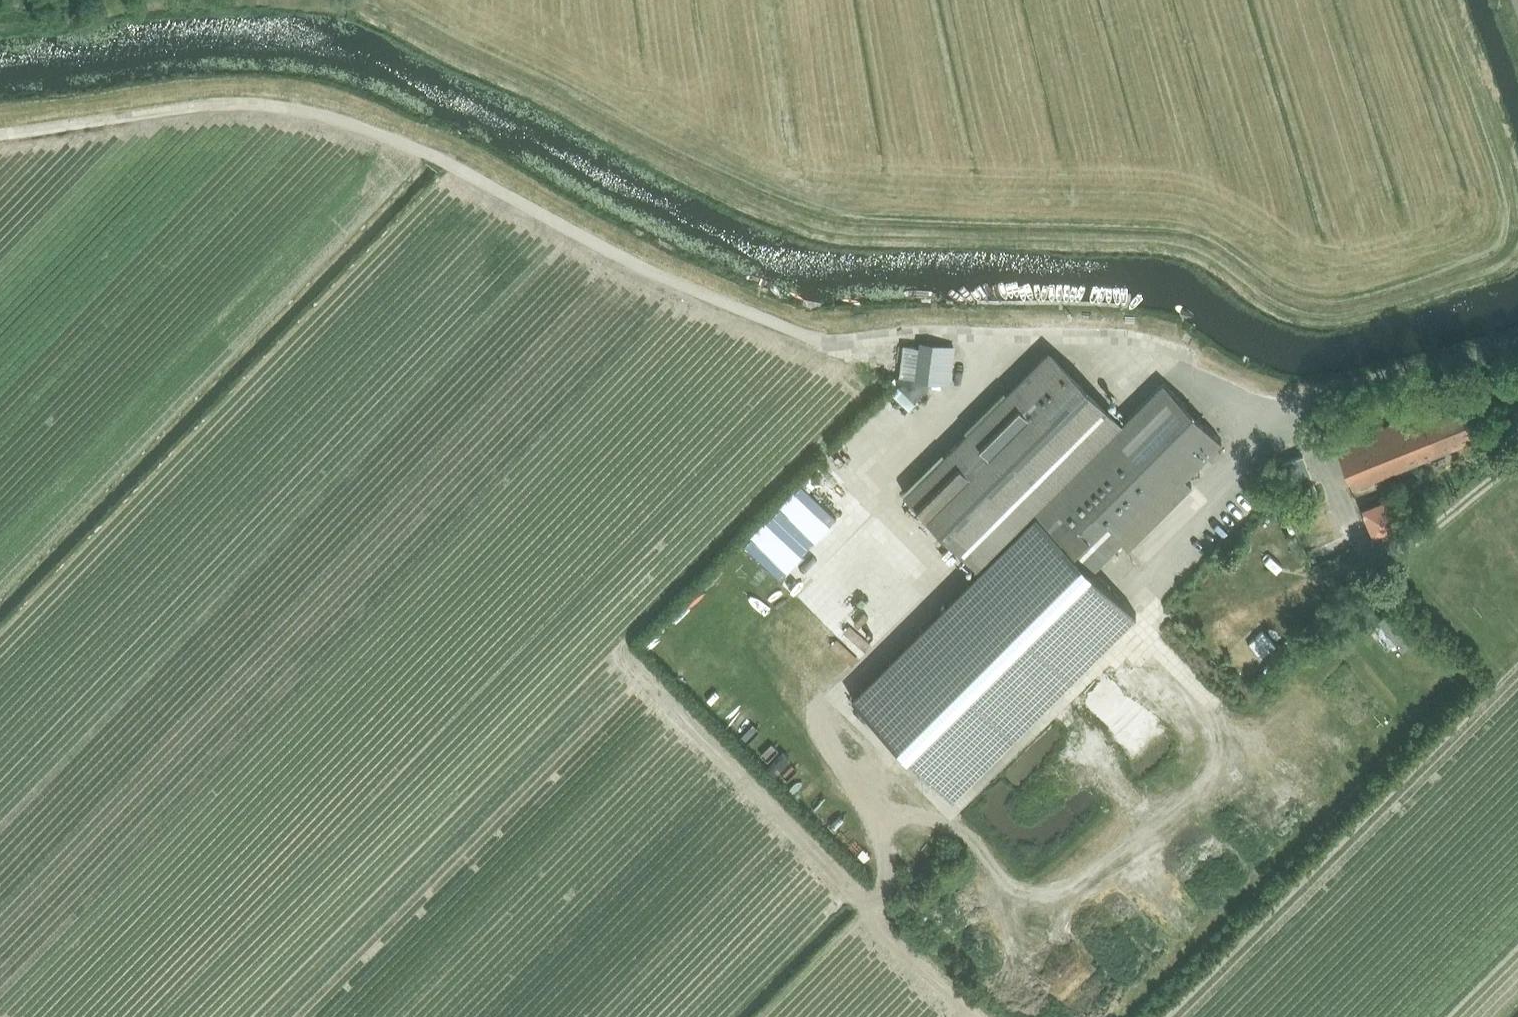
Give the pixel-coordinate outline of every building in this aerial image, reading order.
[(915,378),(929,380),(942,382),(947,346),(934,344),(933,344),(920,343),(915,378)] [(978,568),(1035,511),(1094,570),(1222,442),(1163,382),(1123,423),(1050,350),(904,494),(978,568)] [(1458,397),(1412,415),(1421,437),(1409,442),(1417,462),(1475,438),(1458,397)] [(1421,437),(1412,415),(1374,431),(1367,415),(1350,424),(1355,438),(1336,446),(1353,488),(1417,462),(1409,442),(1421,437)] [(1302,455),(1280,464),(1294,499),(1317,490),(1302,455)] [(1362,509),(1373,537),(1400,526),(1390,498),(1362,509)] [(852,696),(952,796),(1136,613),(1035,512),(852,696)] [(1296,533),(1286,538),(1292,549),(1301,544),(1296,533)] [(1231,552),(1223,559),(1229,565),(1237,558),(1231,552)] [(1267,662),(1259,672),(1269,680),(1276,670),(1267,662)]
